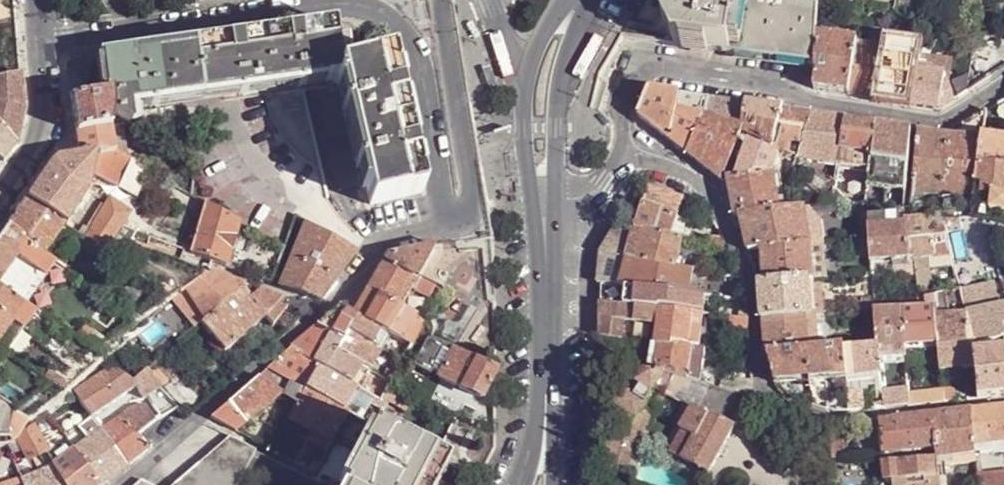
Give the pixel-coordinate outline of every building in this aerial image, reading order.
[(817,10),(758,0),(676,0),(672,8),(663,22),(674,45),(815,68),(815,37),(816,28),(816,23),(817,14),(817,10)] [(817,10),(818,0),(758,0),(817,10)] [(817,10),(817,14),(824,14),(825,0),(818,0),(817,10)] [(853,18),(859,19),(861,3),(862,0),(853,0),(853,18)] [(861,3),(891,9),(893,0),(862,0),(861,3)] [(893,0),(891,9),(921,14),(923,5),(893,0)] [(853,18),(848,18),(846,32),(857,34),(859,19),(853,18)] [(412,127),(397,59),(363,67),(358,68),(344,71),(340,35),(339,27),(252,38),(214,44),(221,97),(226,97),(305,86),(307,94),(310,93),(309,85),(341,80),(342,88),(347,87),(352,107),(347,109),(349,119),(354,118),(363,159),(358,160),(360,171),(365,170),(374,208),(427,196),(412,127)] [(353,33),(340,35),(344,71),(358,68),(353,33)] [(855,43),(815,37),(815,68),(814,91),(846,96),(855,43)] [(860,44),(855,43),(846,96),(876,101),(885,49),(860,44)] [(221,97),(214,44),(104,59),(109,100),(110,100),(114,121),(116,122),(116,119),(143,133),(141,117),(157,115),(156,106),(221,97)] [(915,53),(885,49),(876,101),(907,106),(913,70),(915,53)] [(991,60),(996,72),(1003,68),(1003,54),(991,60)] [(945,76),(913,70),(907,106),(938,110),(943,83),(945,76)] [(21,76),(0,79),(0,103),(25,109),(21,76)] [(967,78),(953,84),(958,99),(965,93),(967,78)] [(948,84),(943,83),(938,110),(939,110),(953,101),(948,84)] [(226,105),(307,94),(305,86),(226,97),(226,105)] [(679,94),(647,89),(636,115),(670,141),(677,111),(679,94)] [(709,99),(679,94),(677,111),(702,119),(706,120),(709,99)] [(746,104),(709,99),(706,120),(741,131),(743,131),(746,104)] [(110,100),(109,100),(99,101),(72,104),(77,136),(112,132),(116,122),(114,121),(110,100)] [(25,109),(0,103),(0,133),(15,148),(16,147),(26,111),(25,109)] [(781,110),(746,104),(743,131),(743,133),(761,142),(771,146),(781,110)] [(811,115),(781,110),(771,146),(795,158),(798,159),(811,115)] [(702,119),(677,111),(670,141),(688,155),(702,119)] [(981,136),(985,111),(950,134),(950,138),(981,136)] [(846,121),(811,115),(798,159),(801,160),(824,164),(837,166),(840,150),(846,121)] [(706,120),(702,119),(688,155),(722,181),(736,143),(741,131),(706,120)] [(875,126),(846,121),(840,150),(848,151),(871,155),(875,126)] [(886,127),(875,126),(871,155),(868,172),(866,185),(898,188),(906,188),(911,131),(886,127)] [(761,142),(743,133),(743,131),(741,131),(736,143),(746,148),(757,152),(761,142)] [(116,156),(112,132),(77,136),(80,159),(80,161),(92,159),(116,156)] [(4,164),(15,148),(0,133),(0,162),(4,164)] [(946,137),(918,133),(911,193),(923,193),(942,193),(950,138),(946,137)] [(981,136),(950,138),(942,193),(973,194),(973,183),(976,165),(981,136)] [(981,136),(976,165),(1003,167),(1003,138),(1002,138),(981,136)] [(746,148),(736,143),(722,181),(723,183),(727,182),(726,180),(736,179),(746,148)] [(757,152),(746,148),(736,179),(771,177),(777,162),(757,152)] [(848,151),(840,150),(837,166),(832,192),(839,197),(845,168),(848,151)] [(871,155),(848,151),(845,168),(868,172),(871,155)] [(140,169),(143,164),(126,154),(123,160),(133,166),(140,169)] [(123,160),(116,156),(92,159),(91,177),(117,191),(133,166),(123,160)] [(80,159),(67,161),(62,162),(54,165),(48,171),(28,200),(65,226),(66,227),(72,219),(89,195),(91,177),(92,159),(80,161),(80,159)] [(837,166),(824,164),(821,181),(832,192),(837,166)] [(976,165),(973,183),(980,187),(992,192),(1003,194),(1003,167),(976,165)] [(736,179),(726,180),(727,182),(733,217),(739,217),(739,215),(777,213),(776,208),(771,177),(736,179)] [(199,202),(170,185),(162,198),(193,214),(199,202)] [(649,187),(642,210),(677,221),(684,198),(663,191),(649,187)] [(992,192),(980,187),(982,197),(992,195),(992,192)] [(906,188),(898,188),(895,194),(890,196),(888,208),(899,209),(899,210),(904,210),(906,188)] [(992,192),(992,195),(990,210),(1001,211),(1003,211),(1003,194),(992,192)] [(923,193),(911,193),(910,202),(922,202),(923,193)] [(65,226),(28,200),(8,228),(29,243),(45,255),(65,226)] [(105,208),(92,230),(85,240),(89,243),(98,249),(106,255),(113,243),(115,239),(123,226),(122,226),(127,217),(128,216),(108,203),(105,208)] [(84,228),(79,236),(85,240),(92,230),(105,208),(101,206),(87,230),(84,228)] [(241,224),(207,206),(193,254),(193,255),(228,268),(236,240),(241,224)] [(642,210),(636,230),(671,239),(677,221),(642,210)] [(828,211),(803,212),(811,246),(836,244),(828,211)] [(777,213),(739,215),(739,217),(748,250),(760,249),(800,246),(811,246),(803,212),(783,213),(777,213)] [(141,222),(127,217),(122,226),(123,226),(138,232),(141,222)] [(862,218),(856,217),(857,230),(869,230),(869,228),(869,221),(862,218)] [(915,219),(906,220),(907,228),(912,263),(938,261),(935,242),(932,220),(915,221),(915,219)] [(934,220),(932,220),(935,242),(948,240),(943,220),(940,220),(934,220)] [(351,250),(308,225),(281,289),(321,304),(359,254),(353,250),(351,250)] [(123,226),(115,239),(133,245),(137,239),(140,233),(138,232),(123,226)] [(8,228),(0,240),(0,285),(22,253),(29,243),(8,228)] [(883,228),(869,228),(869,230),(870,234),(870,242),(871,264),(903,263),(912,263),(907,228),(883,228)] [(989,228),(996,252),(1003,250),(1003,232),(989,228)] [(671,239),(636,230),(633,231),(625,258),(629,259),(675,266),(676,261),(682,242),(671,239)] [(85,240),(79,236),(74,245),(84,252),(89,243),(85,240)] [(730,253),(723,239),(716,250),(730,253)] [(862,242),(861,242),(861,247),(862,270),(863,270),(871,270),(871,264),(870,242),(862,242)] [(964,242),(949,245),(958,280),(974,277),(964,242)] [(45,255),(29,243),(22,253),(50,273),(52,270),(56,263),(45,255)] [(98,249),(89,243),(84,252),(92,257),(98,249)] [(122,250),(113,243),(106,255),(115,261),(122,250)] [(800,246),(760,249),(763,283),(802,280),(800,246)] [(811,246),(800,246),(802,280),(807,280),(814,280),(811,246)] [(438,249),(438,247),(388,257),(385,262),(414,278),(419,281),(438,250),(438,249)] [(675,266),(629,259),(625,274),(634,277),(629,287),(649,291),(649,288),(659,290),(687,293),(691,269),(689,269),(675,266)] [(398,307),(414,278),(385,262),(369,291),(398,307)] [(57,273),(61,267),(56,263),(52,270),(57,273)] [(914,276),(912,263),(903,263),(903,277),(914,276)] [(210,273),(209,272),(182,294),(198,320),(203,326),(244,291),(242,288),(245,286),(210,273)] [(625,274),(621,286),(629,287),(634,277),(625,274)] [(743,284),(742,278),(723,274),(723,281),(743,284)] [(419,281),(414,278),(398,307),(404,311),(417,318),(421,321),(427,324),(443,295),(443,294),(419,281)] [(763,283),(758,283),(760,319),(762,319),(762,318),(805,316),(810,315),(807,280),(802,280),(763,283)] [(814,280),(807,280),(810,315),(812,315),(822,315),(820,280),(814,280)] [(617,286),(598,283),(598,302),(649,309),(649,291),(629,287),(621,286),(617,286)] [(19,316),(26,305),(21,301),(0,286),(0,342),(19,316)] [(172,293),(165,288),(161,294),(168,298),(172,293)] [(970,289),(961,290),(961,292),(964,301),(973,299),(970,289)] [(706,296),(687,293),(659,290),(657,312),(703,316),(706,316),(714,317),(715,309),(705,308),(706,296)] [(244,291),(203,326),(226,353),(267,319),(274,327),(292,304),(259,291),(251,298),(244,291)] [(398,307),(369,291),(354,315),(356,317),(382,332),(390,336),(404,311),(398,307)] [(198,320),(182,294),(174,300),(177,306),(180,311),(189,325),(198,320)] [(938,296),(919,299),(919,301),(920,309),(938,309),(939,309),(938,296)] [(882,301),(874,301),(874,304),(875,312),(903,310),(901,302),(901,300),(882,301)] [(919,301),(901,302),(903,310),(920,309),(919,301)] [(656,325),(657,312),(649,309),(598,302),(599,337),(620,340),(622,321),(656,325)] [(861,304),(857,304),(857,312),(875,312),(874,304),(861,304)] [(29,306),(26,305),(19,316),(30,324),(37,313),(29,306)] [(967,313),(967,314),(975,345),(1002,340),(1003,340),(1003,305),(967,313)] [(350,313),(341,307),(317,328),(332,338),(339,330),(350,313)] [(746,319),(746,310),(715,309),(714,317),(727,319),(746,319)] [(920,309),(903,310),(905,345),(940,343),(938,316),(938,309),(920,309)] [(903,310),(875,312),(877,331),(878,346),(879,358),(906,356),(905,345),(903,310)] [(180,311),(176,313),(186,327),(189,325),(180,311)] [(417,318),(404,311),(390,336),(403,343),(417,318)] [(703,316),(657,312),(656,325),(654,345),(700,351),(703,316)] [(967,314),(938,316),(940,343),(941,356),(941,362),(942,371),(977,367),(976,351),(975,345),(967,314)] [(810,315),(805,316),(809,350),(817,350),(812,315),(810,315)] [(19,316),(0,342),(0,350),(1,351),(7,356),(30,324),(19,316)] [(762,318),(762,319),(765,353),(808,350),(809,350),(805,316),(762,318)] [(382,332),(356,317),(347,332),(372,347),(382,332)] [(748,331),(746,319),(727,319),(728,330),(748,331)] [(132,330),(119,321),(112,330),(123,338),(125,337),(128,334),(132,330)] [(280,338),(272,328),(263,336),(272,346),(280,338)] [(332,338),(317,328),(292,350),(317,366),(332,338)] [(877,331),(862,331),(864,347),(878,346),(877,331)] [(372,347),(347,332),(336,352),(362,366),(372,347)] [(484,366),(455,353),(420,334),(407,357),(442,376),(441,380),(483,401),(498,374),(484,366)] [(131,345),(125,337),(123,338),(98,357),(106,365),(110,362),(112,360),(131,345)] [(940,343),(905,345),(906,356),(906,357),(933,356),(941,356),(940,343)] [(700,351),(654,345),(651,368),(661,375),(662,373),(672,377),(701,386),(705,352),(700,351)] [(864,347),(844,348),(846,376),(880,373),(879,358),(878,346),(864,347)] [(262,354),(257,348),(252,352),(258,358),(262,354)] [(809,350),(808,350),(810,379),(827,377),(846,376),(844,348),(817,350),(809,350)] [(976,351),(977,367),(979,398),(1003,396),(1003,349),(1002,349),(976,351)] [(317,366),(292,350),(271,369),(308,390),(320,369),(317,366)] [(808,350),(765,353),(774,381),(810,379),(808,350)] [(9,357),(7,356),(1,351),(0,351),(0,369),(9,357)] [(362,366),(336,352),(325,372),(352,385),(353,384),(362,366)] [(407,357),(403,354),(399,363),(402,365),(407,357)] [(370,370),(362,366),(353,384),(360,388),(370,370)] [(136,385),(135,384),(115,367),(80,397),(93,415),(96,419),(136,385)] [(168,383),(154,368),(148,373),(162,388),(168,383)] [(308,390),(271,369),(260,378),(281,393),(285,395),(300,404),(308,390)] [(325,372),(320,369),(308,390),(329,402),(342,409),(344,403),(353,389),(350,387),(352,385),(325,372)] [(43,376),(33,370),(31,373),(35,377),(41,380),(43,376)] [(162,388),(148,373),(135,384),(136,385),(144,399),(162,388)] [(397,375),(394,373),(391,378),(389,376),(387,381),(393,383),(397,375)] [(662,373),(661,375),(651,394),(665,397),(672,377),(662,373)] [(880,373),(846,376),(846,386),(881,383),(880,373)] [(907,375),(898,376),(899,384),(908,384),(907,375)] [(753,402),(752,381),(745,382),(725,377),(722,381),(719,392),(753,403),(753,402)] [(827,377),(810,379),(811,389),(826,388),(828,388),(827,377)] [(281,393),(260,378),(228,405),(242,418),(248,423),(276,400),(281,393)] [(60,383),(51,379),(48,384),(51,386),(57,389),(60,383)] [(393,383),(387,381),(377,399),(382,401),(385,397),(386,395),(393,383)] [(899,384),(882,386),(882,401),(883,407),(909,405),(908,387),(908,384),(899,384)] [(57,389),(51,386),(45,390),(58,398),(65,394),(57,389)] [(918,386),(908,387),(909,405),(919,404),(918,386)] [(954,387),(943,388),(944,401),(955,400),(954,387)] [(826,388),(811,389),(811,395),(812,405),(819,407),(828,409),(826,388)] [(58,398),(45,390),(17,409),(28,417),(31,418),(34,416),(49,405),(55,401),(58,398)] [(313,430),(329,402),(308,390),(300,404),(293,418),(313,430)] [(862,396),(847,397),(847,400),(847,404),(848,410),(862,409),(862,396)] [(17,409),(0,399),(0,440),(11,441),(13,432),(28,417),(17,409)] [(61,410),(55,401),(49,405),(55,414),(61,410)] [(342,409),(329,402),(313,430),(334,443),(351,414),(347,412),(342,409)] [(180,409),(174,403),(166,407),(171,414),(179,410),(180,409)] [(55,414),(49,405),(34,416),(35,418),(50,454),(51,457),(56,454),(64,448),(72,442),(71,439),(55,414)] [(129,467),(150,450),(140,436),(156,421),(147,405),(133,406),(109,426),(103,430),(129,467)] [(242,418),(228,405),(213,419),(230,428),(242,418)] [(680,432),(682,434),(693,439),(681,462),(708,475),(733,428),(706,414),(705,416),(691,409),(680,432)] [(970,413),(974,447),(1003,443),(1003,410),(970,413)] [(650,418),(641,412),(624,443),(619,462),(629,465),(635,446),(650,418)] [(970,413),(930,417),(935,449),(936,460),(974,455),(974,447),(970,413)] [(372,426),(351,414),(334,443),(354,455),(372,426)] [(96,419),(93,415),(87,419),(87,423),(88,425),(96,435),(103,430),(100,425),(96,419)] [(930,417),(879,422),(883,455),(935,449),(930,417)] [(50,454),(35,418),(22,440),(30,462),(50,454)] [(109,426),(106,421),(100,425),(103,430),(109,426)] [(287,438),(293,429),(288,425),(283,436),(287,438)] [(362,469),(382,428),(378,426),(359,467),(362,469)] [(844,427),(831,427),(833,460),(846,459),(844,427)] [(382,428),(362,469),(354,484),(439,484),(443,477),(449,465),(436,458),(382,428)] [(103,430),(96,435),(83,446),(78,450),(99,484),(105,484),(129,467),(103,430)] [(693,439),(682,434),(672,457),(681,462),(693,439)] [(83,446),(76,435),(71,439),(72,442),(78,450),(83,446)] [(310,480),(232,439),(177,484),(320,484),(310,480)] [(974,455),(985,454),(1003,452),(1003,443),(974,447),(974,455)] [(69,457),(64,448),(56,454),(62,463),(69,457)] [(13,450),(0,452),(0,474),(19,468),(18,466),(13,450)] [(78,450),(69,457),(62,463),(55,468),(64,484),(99,484),(78,450)] [(295,462),(299,454),(294,452),(290,459),(295,462)] [(985,454),(974,455),(974,464),(976,478),(987,476),(985,454)] [(974,455),(936,460),(939,479),(947,478),(946,467),(974,464),(974,455)] [(322,462),(317,459),(310,471),(314,472),(315,474),(322,462)] [(918,484),(940,484),(939,479),(936,460),(914,462),(907,462),(884,464),(883,465),(882,465),(885,484),(905,484),(918,484)] [(362,469),(359,467),(350,484),(354,484),(362,469)] [(55,468),(23,481),(24,484),(64,484),(55,468)] [(976,478),(977,484),(1003,484),(1003,475),(987,476),(976,478)]
